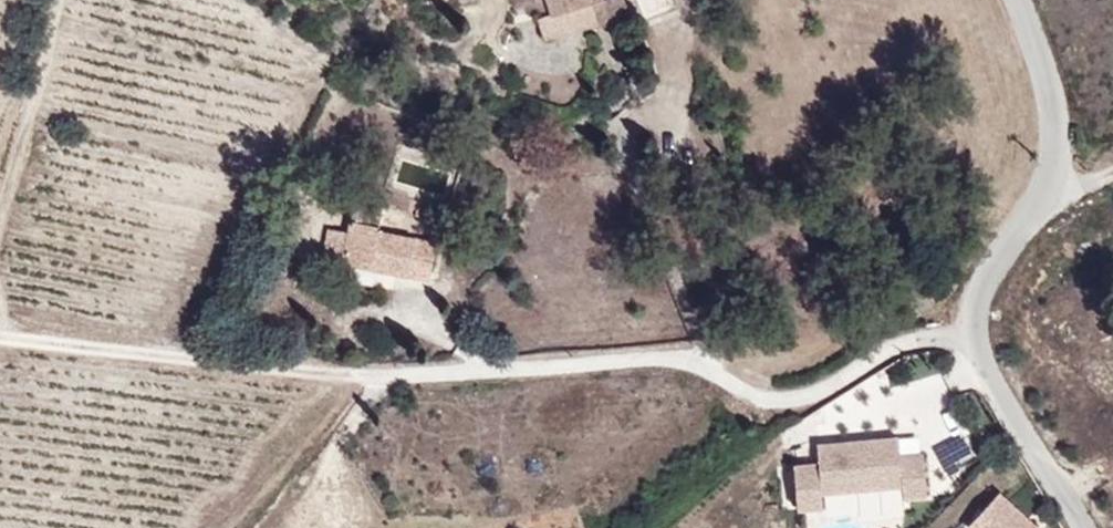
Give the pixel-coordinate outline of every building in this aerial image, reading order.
[(547,37),(636,10),(633,0),(535,0),(547,37)] [(647,14),(679,1),(678,0),(641,0),(647,14)] [(322,257),(428,277),(436,237),(380,226),(384,205),(356,200),(351,226),(328,222),(322,257)] [(795,465),(797,516),(823,514),(822,499),(927,493),(925,454),(899,455),(898,438),(816,442),(817,464),(795,465)] [(966,522),(972,527),(1035,527),(994,491),(966,522)]
